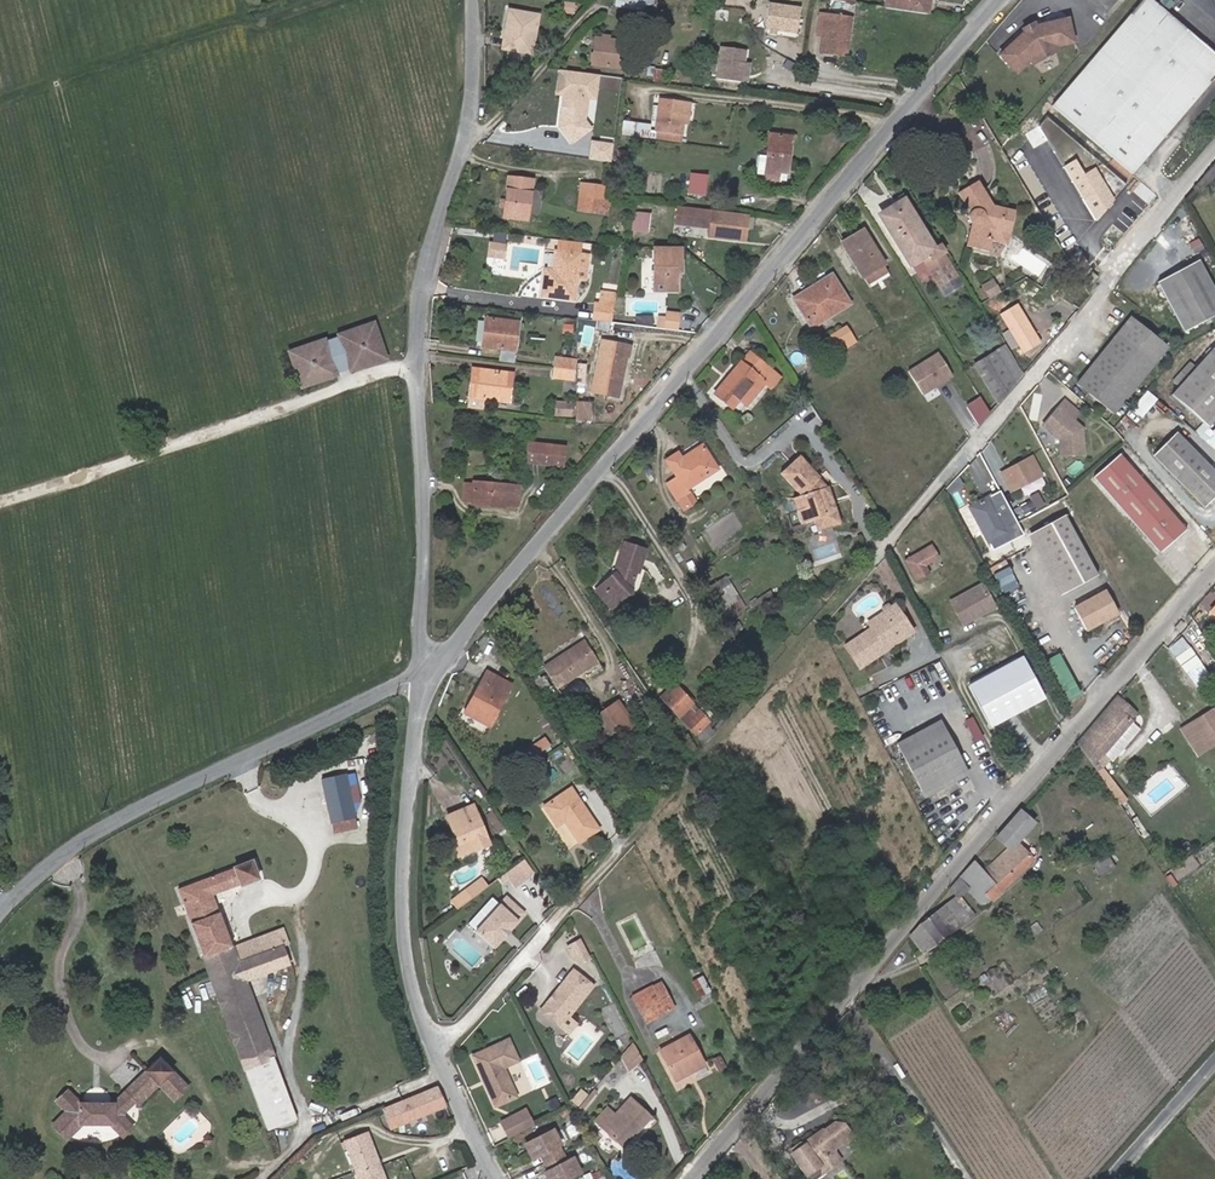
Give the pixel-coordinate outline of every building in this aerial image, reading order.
[(650,0),(616,0),(616,6),(643,9),(643,8),(654,10),(655,1),(650,0)] [(930,0),(887,0),(885,8),(928,14),(930,0)] [(1214,77),(1214,54),(1166,13),(1156,4),(1151,0),(1142,0),(1052,106),(1132,174),(1214,77)] [(1170,0),(1159,0),(1156,4),(1166,13),(1174,3),(1170,0)] [(797,34),(800,8),(768,3),(765,29),(769,30),(776,31),(797,34)] [(531,54),(538,15),(509,10),(502,49),(531,54)] [(845,38),(848,17),(819,13),(817,35),(821,35),(819,52),(846,56),(849,39),(845,38)] [(1073,43),(1067,18),(1035,26),(1029,27),(1024,32),(999,55),(1016,73),(1029,61),(1032,64),(1057,50),(1057,47),(1073,43)] [(1035,26),(1034,23),(1022,30),(1024,32),(1029,27),(1035,26)] [(620,68),(624,41),(609,40),(609,36),(602,35),(602,39),(595,38),(591,65),(620,68)] [(744,62),(745,50),(720,47),(716,78),(742,82),(744,62)] [(747,82),(750,63),(744,62),(742,82),(747,82)] [(594,97),(597,74),(561,69),(557,93),(564,94),(563,100),(566,103),(565,110),(562,113),(560,126),(572,142),(590,127),(584,119),(587,96),(594,97)] [(590,99),(588,119),(595,120),(597,99),(590,99)] [(683,123),(685,103),(659,100),(656,126),(656,130),(681,133),(683,123)] [(681,133),(656,130),(656,126),(624,122),(623,134),(680,141),(681,133)] [(787,173),(791,136),(769,134),(766,155),(764,174),(764,179),(778,180),(779,172),(787,173)] [(592,142),(589,159),(610,162),(613,145),(592,142)] [(625,170),(627,151),(617,149),(616,168),(625,170)] [(764,174),(766,155),(758,154),(756,173),(764,174)] [(786,181),(787,173),(779,172),(778,180),(786,181)] [(704,194),(706,176),(693,175),(691,192),(704,194)] [(531,190),(532,179),(509,177),(504,217),(527,220),(528,213),(531,190)] [(1009,235),(1015,211),(992,206),(977,181),(958,193),(970,212),(969,212),(969,213),(969,214),(968,215),(968,216),(968,217),(968,218),(969,219),(969,220),(969,221),(970,222),(971,223),(972,223),(972,224),(966,246),(989,252),(991,241),(986,239),(988,230),(1009,235)] [(603,199),(604,186),(581,184),(579,196),(603,199)] [(538,213),(542,192),(531,190),(528,213),(538,213)] [(607,214),(608,200),(603,199),(579,196),(578,210),(607,214)] [(932,249),(903,201),(881,215),(911,265),(921,259),(928,255),(931,260),(944,252),(940,245),(932,249)] [(747,214),(683,206),(681,225),(709,228),(708,236),(744,240),(747,214)] [(649,225),(651,212),(649,212),(636,210),(636,211),(635,223),(649,225)] [(884,265),(862,229),(841,242),(863,277),(884,265)] [(1007,245),(1009,235),(988,230),(986,239),(991,241),(1007,245)] [(503,244),(505,234),(494,233),(492,243),(503,244)] [(557,251),(555,251),(552,270),(545,269),(542,296),(574,300),(576,278),(586,279),(588,264),(578,263),(580,242),(559,240),(557,251)] [(504,259),(506,244),(503,244),(492,243),(489,242),(488,257),(504,259)] [(679,274),(679,261),(681,261),(681,248),(653,248),(653,292),(680,291),(679,274)] [(964,285),(944,252),(931,260),(928,255),(921,259),(944,297),(964,285)] [(1198,259),(1157,282),(1184,332),(1214,315),(1214,291),(1198,259)] [(1090,286),(1097,277),(1092,273),(1085,281),(1090,286)] [(834,279),(831,274),(805,290),(808,295),(834,279)] [(811,329),(850,304),(834,279),(808,295),(805,290),(797,295),(811,318),(806,321),(811,329)] [(999,291),(993,279),(982,286),(988,297),(999,291)] [(615,305),(617,292),(600,290),(598,302),(615,305)] [(811,318),(797,295),(792,298),(806,321),(811,318)] [(611,322),(615,305),(598,302),(595,302),(593,320),(611,322)] [(680,328),(682,312),(659,310),(657,326),(680,328)] [(1035,334),(1021,312),(1004,322),(1018,345),(1035,334)] [(652,326),(652,317),(636,316),(636,324),(652,326)] [(1150,368),(1167,347),(1130,317),(1076,384),(1113,413),(1142,377),(1150,368)] [(514,351),(518,322),(485,318),(481,347),(514,351)] [(386,358),(374,323),(337,335),(338,338),(326,342),(325,340),(289,352),(301,387),(337,375),(336,372),(349,368),(350,370),(386,358)] [(574,334),(574,325),(566,325),(565,334),(574,334)] [(836,354),(855,342),(845,326),(826,338),(836,354)] [(1022,352),(1039,341),(1035,334),(1018,345),(1022,352)] [(618,397),(626,356),(629,356),(630,347),(601,341),(591,391),(618,397)] [(1022,375),(1004,346),(996,351),(1015,384),(1022,375)] [(1213,349),(1197,367),(1179,386),(1171,395),(1207,427),(1214,418),(1214,351),(1213,349)] [(765,379),(772,370),(748,350),(713,393),(732,410),(739,402),(761,376),(765,379)] [(1015,384),(996,351),(974,365),(997,403),(1015,384)] [(514,362),(515,353),(500,352),(499,360),(514,362)] [(908,371),(922,394),(952,375),(938,352),(908,371)] [(574,370),(575,360),(555,357),(554,368),(574,370)] [(1179,386),(1197,367),(1192,363),(1175,382),(1179,386)] [(585,385),(586,365),(576,364),(576,370),(576,381),(576,385),(583,385),(585,385)] [(573,380),(574,370),(554,368),(552,378),(564,379),(573,380)] [(1158,375),(1150,368),(1142,377),(1150,384),(1158,375)] [(509,403),(512,373),(478,369),(476,385),(470,384),(469,397),(485,399),(509,403)] [(746,408),(765,385),(771,390),(781,378),(772,370),(765,379),(761,376),(739,402),(746,408)] [(576,385),(576,381),(573,380),(564,379),(562,394),(576,395),(576,385)] [(1142,415),(1158,398),(1149,390),(1134,407),(1142,415)] [(484,410),(485,399),(469,397),(467,407),(484,410)] [(989,412),(980,398),(967,407),(978,425),(989,412)] [(572,417),(572,402),(553,401),(552,416),(572,417)] [(592,410),(592,402),(575,401),(575,422),(591,424),(591,418),(592,410)] [(1064,401),(1043,425),(1059,439),(1061,455),(1084,453),(1081,428),(1073,420),(1079,413),(1064,401)] [(1105,413),(1100,409),(1096,414),(1101,418),(1105,413)] [(1175,433),(1153,455),(1204,507),(1214,496),(1214,473),(1175,433)] [(562,466),(564,447),(530,443),(528,463),(562,466)] [(717,469),(702,445),(681,459),(677,453),(666,460),(677,477),(667,484),(677,499),(686,493),(685,490),(687,489),(717,469)] [(1186,529),(1119,453),(1093,477),(1115,501),(1129,518),(1160,552),(1186,529)] [(818,478),(820,477),(799,455),(780,473),(801,496),(805,508),(797,510),(801,523),(813,519),(825,515),(824,513),(836,509),(828,486),(827,487),(824,488),(816,480),(818,478)] [(1040,472),(1031,457),(1001,473),(1010,491),(1018,487),(1017,484),(1040,472)] [(1018,487),(1041,475),(1040,472),(1017,484),(1018,487)] [(827,487),(818,478),(816,480),(824,488),(827,487)] [(517,505),(519,486),(473,482),(473,485),(465,484),(463,500),(472,501),(472,503),(504,507),(505,504),(517,505)] [(695,502),(687,489),(685,490),(686,493),(677,499),(683,510),(695,502)] [(805,508),(801,496),(793,498),(797,510),(805,508)] [(990,501),(972,511),(990,545),(1008,536),(990,501)] [(841,523),(836,509),(824,513),(825,515),(813,519),(817,531),(841,523)] [(1065,515),(1034,532),(1067,592),(1097,576),(1065,515)] [(639,573),(646,549),(624,542),(613,574),(599,586),(616,605),(631,591),(629,588),(632,585),(636,572),(639,573)] [(937,558),(931,545),(905,560),(916,581),(925,576),(921,567),(937,558)] [(1009,566),(995,573),(1001,586),(1016,579),(1009,566)] [(745,607),(725,577),(720,580),(740,610),(745,607)] [(740,610),(720,580),(709,587),(728,617),(740,610)] [(616,605),(599,586),(595,590),(612,609),(616,605)] [(983,586),(951,603),(960,618),(981,607),(984,614),(995,608),(983,586)] [(1118,613),(1105,590),(1074,607),(1086,630),(1118,613)] [(891,646),(913,632),(894,605),(880,614),(884,619),(871,628),(844,646),(859,668),(886,650),(883,646),(888,642),(891,646)] [(981,607),(960,618),(963,625),(984,614),(981,607)] [(871,628),(884,619),(880,614),(867,622),(871,628)] [(597,661),(585,641),(543,668),(556,688),(597,661)] [(1042,663),(1063,703),(1079,694),(1057,655),(1042,663)] [(1023,658),(969,687),(976,699),(1030,670),(1023,658)] [(976,699),(991,727),(1044,698),(1030,670),(976,699)] [(488,726),(511,685),(486,671),(475,692),(478,693),(472,704),(470,702),(464,713),(488,726)] [(666,698),(677,687),(674,684),(663,695),(666,698)] [(695,713),(689,707),(692,703),(677,687),(666,698),(663,695),(661,697),(703,744),(715,733),(707,724),(709,722),(698,709),(695,713)] [(472,704),(478,693),(475,692),(470,702),(472,704)] [(1104,753),(1132,720),(1136,715),(1131,710),(1132,709),(1117,697),(1078,743),(1097,771),(1115,798),(1121,793),(1118,789),(1111,778),(1102,767),(1101,766),(1098,760),(1104,753)] [(695,713),(698,709),(692,703),(689,707),(695,713)] [(1212,709),(1190,723),(1192,726),(1182,732),(1197,755),(1214,744),(1214,714),(1212,709)] [(618,731),(604,710),(593,718),(607,738),(618,731)] [(1111,760),(1140,727),(1132,720),(1104,753),(1110,759),(1111,760)] [(903,754),(945,731),(939,721),(897,743),(903,754)] [(1182,732),(1192,726),(1190,723),(1180,729),(1182,732)] [(962,763),(945,731),(903,754),(919,786),(962,763)] [(533,752),(551,745),(547,736),(537,740),(539,745),(531,747),(533,752)] [(1110,759),(1104,753),(1098,760),(1101,766),(1102,767),(1110,759)] [(925,797),(967,774),(962,763),(919,786),(925,797)] [(356,769),(322,777),(334,832),(359,827),(353,801),(363,799),(356,769)] [(521,793),(515,784),(506,789),(512,798),(521,793)] [(599,829),(570,788),(544,806),(556,826),(564,821),(579,842),(599,829)] [(1127,801),(1121,793),(1115,798),(1120,806),(1127,801)] [(489,844),(473,805),(446,816),(455,836),(458,845),(454,846),(458,856),(475,849),(475,850),(489,844)] [(990,900),(1032,859),(1016,842),(1033,823),(1020,811),(997,838),(1008,848),(983,872),(974,861),(959,878),(969,889),(974,884),(990,900)] [(533,873),(523,858),(503,874),(507,879),(513,887),(533,873)] [(250,860),(235,866),(241,882),(256,876),(250,860)] [(179,888),(185,904),(213,893),(221,890),(241,882),(235,866),(179,888)] [(507,879),(503,874),(498,877),(502,883),(507,879)] [(471,898),(487,885),(481,877),(465,890),(471,898)] [(969,889),(959,878),(950,888),(957,896),(959,898),(960,898),(968,890),(969,889)] [(990,900),(974,884),(969,889),(968,890),(983,906),(990,900)] [(185,904),(199,942),(228,932),(213,893),(185,904)] [(950,933),(974,914),(960,898),(959,898),(957,896),(935,913),(950,933)] [(510,930),(518,921),(517,921),(524,913),(506,897),(475,931),(493,948),(502,939),(501,938),(509,929),(510,930)] [(950,933),(935,913),(920,925),(934,943),(950,933)] [(1040,930),(1036,923),(1032,926),(1036,933),(1040,930)] [(934,943),(920,925),(910,936),(922,951),(934,943)] [(502,939),(510,930),(509,929),(501,938),(502,939)] [(247,982),(228,932),(199,942),(233,1031),(262,1020),(247,982)] [(278,933),(235,950),(240,963),(248,960),(283,947),(278,933)] [(589,957),(580,939),(567,947),(572,958),(582,961),(589,957)] [(240,963),(247,982),(290,965),(283,947),(248,960),(240,963)] [(568,1017),(593,986),(573,970),(541,1010),(560,1027),(568,1017)] [(710,991),(702,976),(692,982),(700,996),(710,991)] [(673,1008),(660,983),(653,987),(666,1012),(673,1008)] [(666,1012),(653,987),(652,986),(633,996),(646,1022),(666,1012)] [(575,1023),(568,1017),(560,1027),(568,1032),(575,1023)] [(262,1020),(233,1031),(272,1131),(300,1120),(262,1020)] [(702,1061),(688,1035),(659,1050),(675,1081),(688,1073),(686,1069),(702,1061)] [(516,1097),(503,1068),(518,1061),(509,1039),(472,1056),(495,1106),(516,1097)] [(642,1060),(633,1043),(620,1056),(628,1072),(642,1060)] [(718,1070),(724,1066),(719,1057),(713,1060),(718,1070)] [(163,1061),(150,1074),(162,1086),(178,1103),(191,1090),(163,1061)] [(688,1073),(704,1065),(702,1061),(686,1069),(688,1073)] [(150,1074),(128,1095),(138,1105),(141,1108),(162,1086),(150,1074)] [(450,1105),(442,1087),(389,1108),(397,1127),(450,1105)] [(575,1118),(598,1092),(594,1088),(572,1115),(575,1118)] [(577,1105),(586,1094),(581,1090),(572,1100),(577,1105)] [(127,1115),(138,1105),(128,1095),(118,1105),(83,1105),(71,1093),(59,1104),(70,1114),(56,1128),(70,1142),(85,1128),(116,1128),(126,1140),(136,1130),(127,1120),(127,1115)] [(562,1105),(558,1096),(549,1101),(553,1109),(562,1105)] [(622,1148),(652,1117),(630,1096),(614,1113),(607,1106),(594,1121),(622,1148)] [(533,1127),(525,1110),(519,1113),(527,1129),(533,1127)] [(527,1129),(519,1113),(502,1122),(510,1138),(527,1129)] [(841,1143),(844,1144),(853,1137),(844,1124),(834,1122),(824,1130),(822,1129),(805,1142),(803,1141),(791,1151),(790,1153),(794,1158),(794,1162),(806,1178),(814,1178),(832,1166),(834,1151),(835,1148),(841,1143)] [(583,1135),(588,1133),(585,1126),(580,1129),(583,1135)] [(558,1145),(560,1144),(553,1130),(524,1144),(532,1159),(540,1155),(544,1163),(562,1153),(558,1145)] [(363,1178),(389,1178),(372,1135),(349,1144),(363,1178)] [(840,1160),(834,1151),(832,1166),(840,1160)] [(580,1173),(573,1158),(567,1161),(562,1153),(544,1163),(548,1171),(544,1173),(547,1178),(568,1178),(580,1173)]
